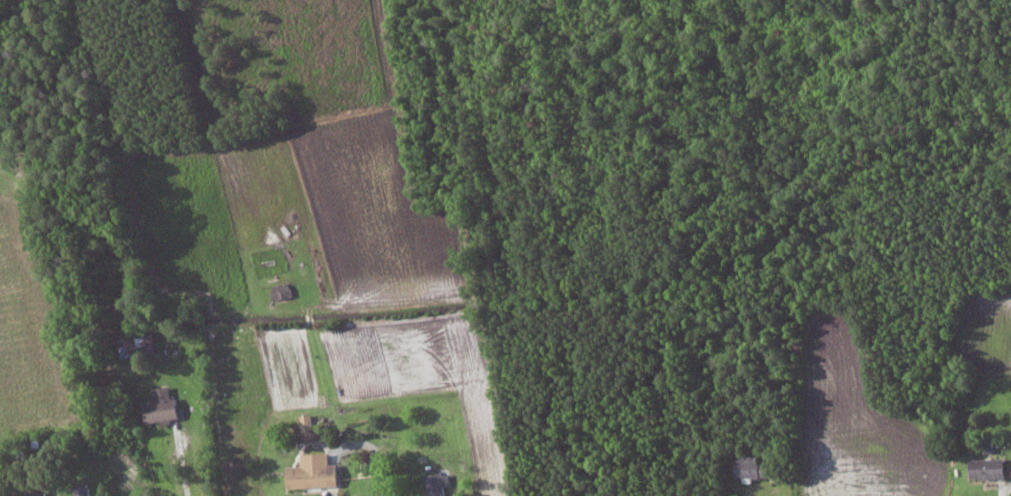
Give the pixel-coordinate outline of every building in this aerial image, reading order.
[(120,338),(122,354),(156,349),(154,333),(120,338)] [(179,396),(172,397),(171,386),(153,388),(155,402),(145,403),(147,422),(181,418),(179,396)] [(315,429),(313,413),(300,415),(304,441),(323,438),(321,428),(315,429)] [(340,464),(332,464),(332,452),(304,452),(304,465),(290,466),(290,487),(341,486),(340,464)] [(1007,458),(973,459),(974,479),(1008,478),(1007,458)] [(431,495),(446,495),(445,484),(452,483),(451,472),(429,474),(431,495)] [(92,486),(77,487),(77,495),(92,495),(92,486)]
